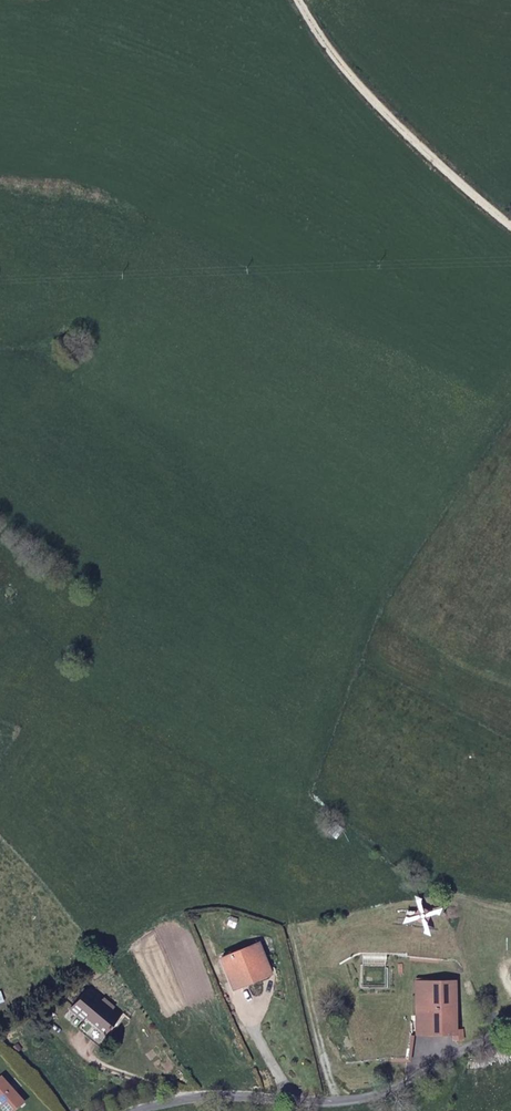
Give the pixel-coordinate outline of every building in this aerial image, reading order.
[(222,957),(234,986),(266,974),(263,966),(269,962),(260,943),(222,957)] [(263,966),(266,974),(273,972),(269,962),(263,966)] [(453,1034),(456,980),(418,980),(416,1030),(416,1033),(453,1034)] [(87,989),(72,1004),(104,1036),(119,1019),(87,989)] [(23,1102),(2,1081),(0,1082),(0,1108),(2,1110),(18,1108),(23,1102)] [(23,1102),(18,1108),(2,1110),(3,1110),(18,1110),(25,1105),(23,1102)]
